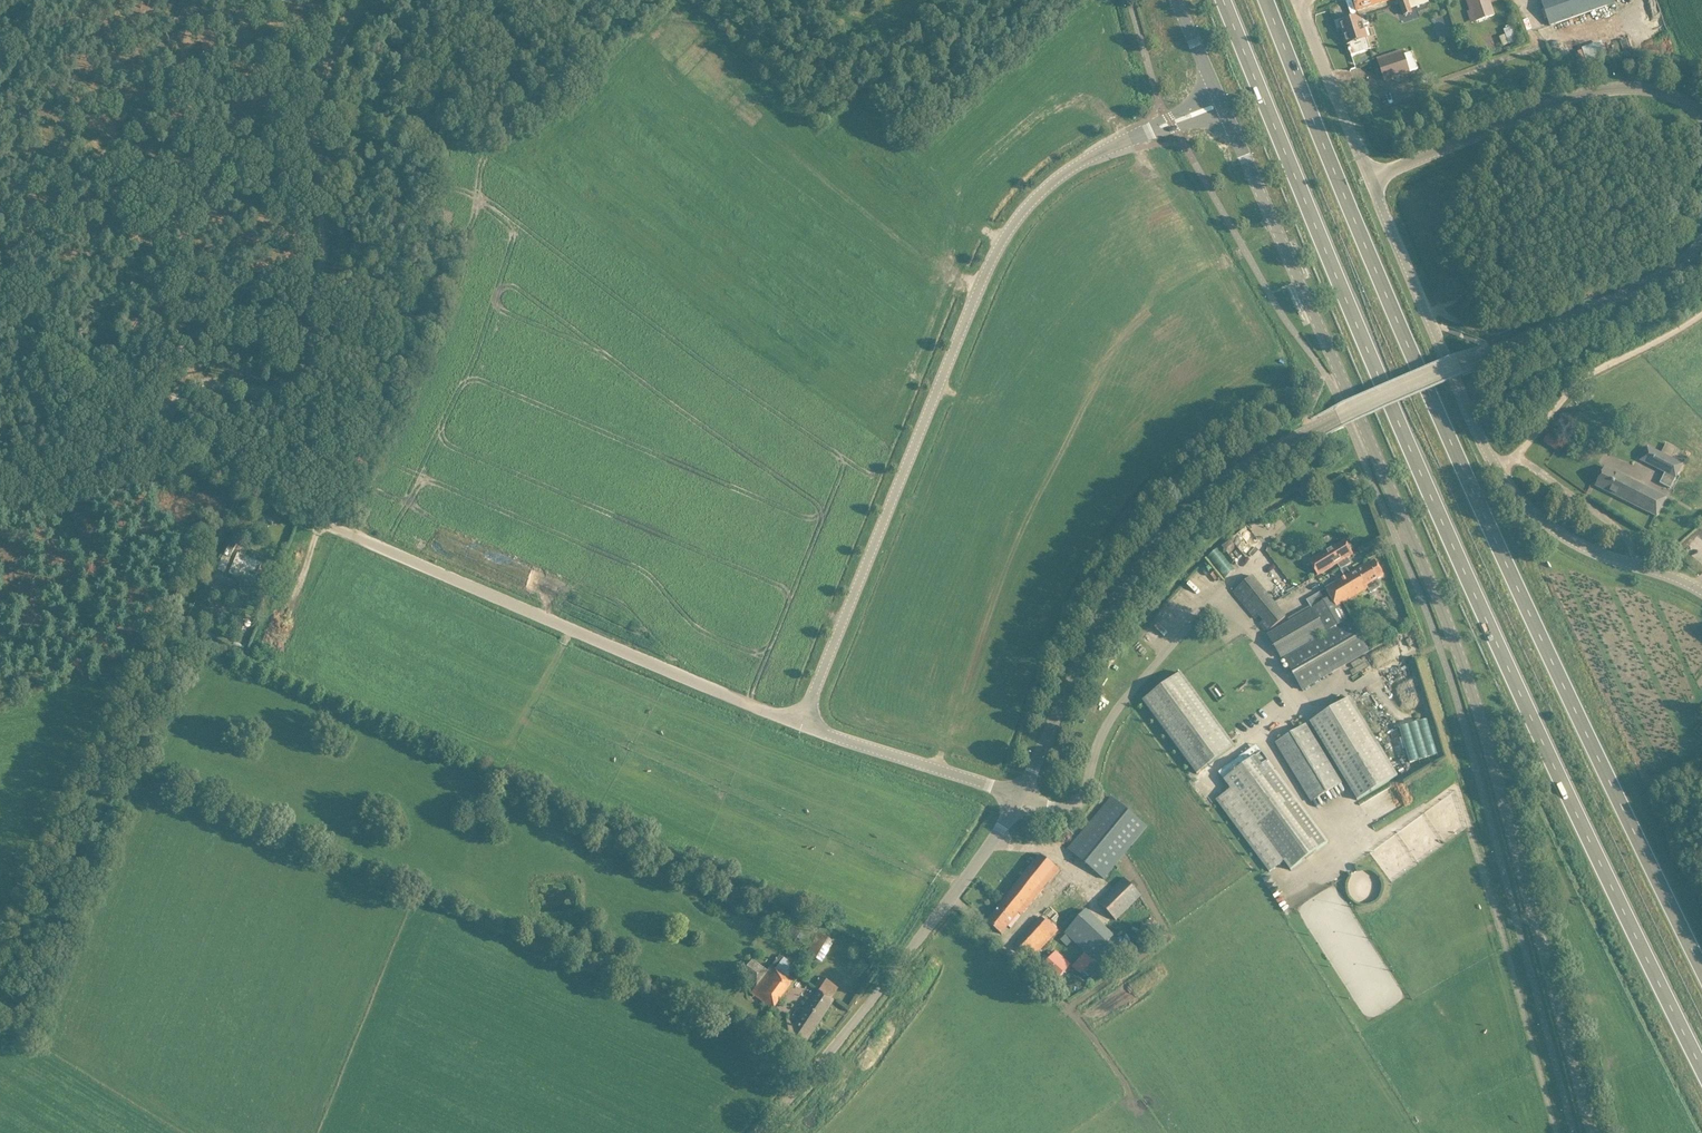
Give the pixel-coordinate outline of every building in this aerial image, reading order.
[(1368,8),(1385,2),(1385,0),(1353,0),(1357,11),(1368,8)] [(1408,0),(1399,4),(1403,16),(1413,12),(1411,9),(1408,0)] [(1477,21),(1494,15),(1489,0),(1470,0),(1477,21)] [(1546,15),(1550,26),(1616,3),(1615,1),(1617,0),(1541,0),(1546,15)] [(1346,19),(1340,21),(1341,23),(1341,24),(1352,56),(1362,53),(1364,52),(1371,50),(1367,38),(1363,28),(1363,26),(1369,24),(1366,15),(1360,17),(1347,22),(1346,19)] [(1506,35),(1509,43),(1509,44),(1518,41),(1512,27),(1504,30),(1506,35)] [(1587,63),(1607,57),(1602,41),(1582,48),(1587,63)] [(1403,57),(1380,65),(1385,80),(1408,72),(1418,69),(1413,54),(1403,57)] [(1549,434),(1544,442),(1556,450),(1561,443),(1549,434)] [(1671,489),(1683,464),(1647,446),(1647,447),(1651,449),(1646,459),(1667,470),(1660,483),(1671,489)] [(1666,498),(1606,467),(1596,486),(1657,517),(1666,498)] [(250,537),(257,525),(246,519),(239,531),(250,537)] [(1333,547),(1309,561),(1318,576),(1337,564),(1341,570),(1351,564),(1351,563),(1349,564),(1346,559),(1353,554),(1345,541),(1334,548),(1333,547)] [(230,543),(224,556),(230,558),(236,546),(230,543)] [(234,565),(230,574),(236,577),(237,577),(238,576),(240,571),(243,572),(256,578),(262,564),(253,561),(238,555),(234,565)] [(1331,597),(1314,606),(1328,631),(1351,618),(1343,604),(1368,589),(1370,591),(1373,592),(1380,587),(1380,583),(1378,579),(1384,575),(1375,561),(1365,567),(1364,566),(1351,574),(1346,566),(1341,570),(1345,577),(1326,589),(1331,597)] [(1252,577),(1233,592),(1240,601),(1255,619),(1260,615),(1264,620),(1259,624),(1266,633),(1285,617),(1259,585),(1252,577)] [(1313,607),(1267,634),(1281,658),(1328,632),(1313,607)] [(204,610),(202,616),(209,619),(212,613),(204,610)] [(1351,620),(1285,658),(1302,690),(1369,651),(1351,620)] [(1143,701),(1197,774),(1236,746),(1181,672),(1143,701)] [(1310,722),(1357,800),(1398,775),(1351,697),(1310,722)] [(1401,727),(1411,762),(1438,754),(1428,719),(1401,727)] [(1308,724),(1276,743),(1312,801),(1343,782),(1308,724)] [(1231,788),(1217,798),(1269,869),(1270,872),(1285,861),(1291,869),(1329,841),(1263,751),(1249,761),(1243,754),(1219,772),(1224,779),(1231,788)] [(1068,849),(1077,857),(1104,879),(1147,827),(1112,797),(1068,849)] [(987,922),(996,929),(1002,934),(1018,913),(1021,915),(1060,870),(1041,856),(987,922)] [(1125,878),(1099,903),(1116,920),(1141,895),(1125,878)] [(1071,885),(1016,945),(1032,959),(1087,900),(1071,885)] [(1065,933),(1092,959),(1102,968),(1123,945),(1086,911),(1065,933)] [(785,937),(791,942),(793,940),(794,941),(797,937),(800,940),(804,936),(792,927),(791,929),(788,926),(783,932),(787,935),(785,937)] [(819,933),(812,946),(826,955),(834,942),(819,933)] [(1056,952),(1042,968),(1057,981),(1071,965),(1056,952)] [(1085,953),(1072,967),(1083,975),(1095,961),(1085,953)] [(751,994),(773,1010),(801,971),(779,955),(767,971),(752,960),(740,975),(756,987),(751,994)] [(772,1040),(787,1050),(796,1056),(833,1001),(830,999),(838,988),(820,977),(813,988),(818,991),(805,1008),(793,1025),(785,1020),(772,1040)]
